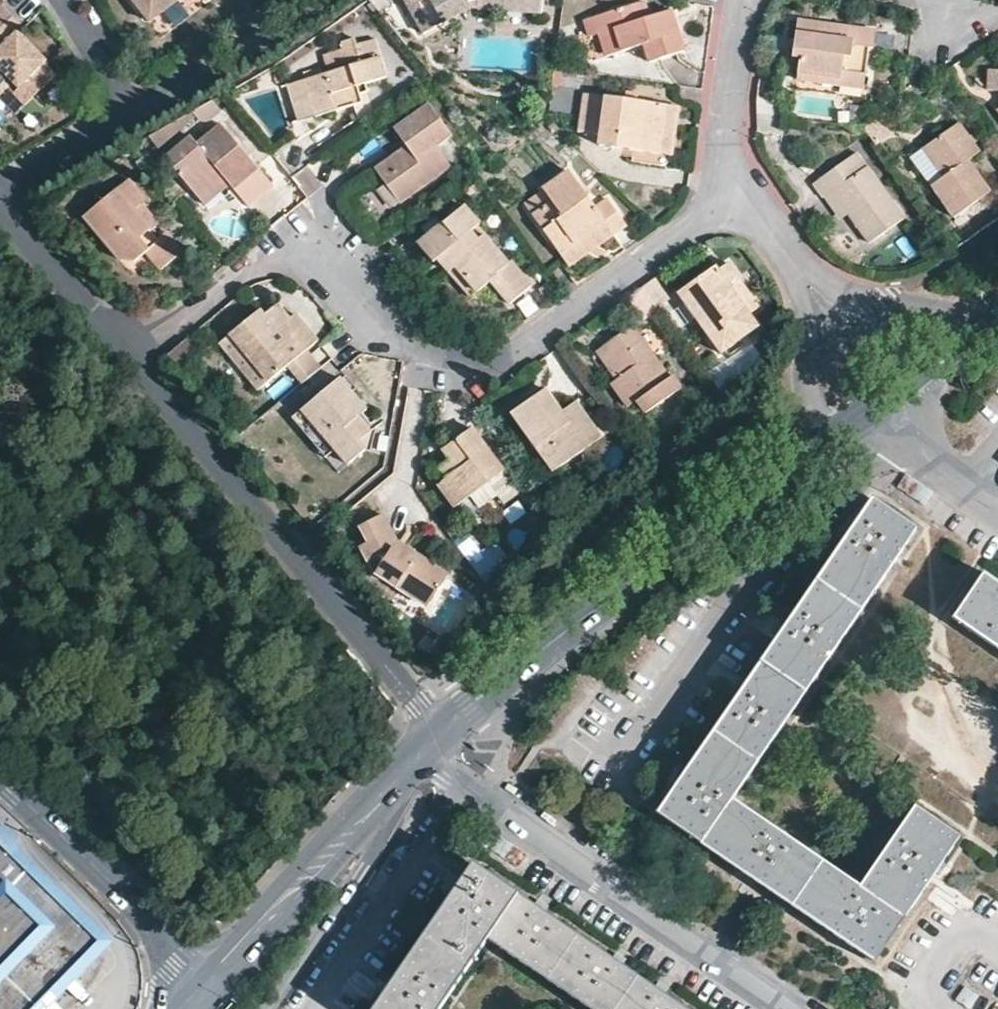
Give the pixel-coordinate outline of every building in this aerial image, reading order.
[(145,23),(171,3),(175,0),(128,0),(145,23)] [(194,2),(192,0),(175,0),(171,3),(178,13),(194,2)] [(424,31),(460,8),(476,0),(403,0),(424,31)] [(539,4),(512,0),(478,0),(478,2),(510,6),(538,11),(539,4)] [(682,52),(670,18),(649,26),(647,19),(641,2),(592,18),(596,33),(604,56),(640,45),(647,62),(682,52)] [(649,26),(670,18),(668,12),(647,19),(649,26)] [(7,14),(0,22),(0,81),(6,75),(17,86),(21,81),(33,93),(54,73),(45,64),(47,62),(16,30),(20,26),(7,14)] [(588,36),(596,33),(592,18),(583,21),(588,36)] [(839,75),(861,79),(866,50),(869,50),(872,34),(795,24),(791,59),(798,60),(795,82),(838,88),(839,75)] [(302,82),(314,118),(360,103),(355,89),(383,78),(371,41),(353,47),(350,39),(338,43),(341,51),(322,59),(327,74),(302,82)] [(990,73),(987,92),(997,93),(997,73),(990,73)] [(33,93),(21,81),(17,86),(6,75),(0,81),(0,92),(6,86),(23,103),(33,93)] [(860,92),(861,79),(839,75),(838,88),(860,92)] [(300,122),(314,118),(302,82),(287,87),(300,122)] [(624,102),(634,103),(635,96),(625,94),(624,102)] [(653,156),(662,108),(634,103),(624,102),(584,96),(579,132),(599,135),(597,147),(653,156)] [(405,187),(409,192),(447,167),(433,148),(449,137),(427,106),(392,130),(403,147),(406,151),(398,156),(394,153),(371,169),(392,197),(405,187)] [(675,110),(662,108),(653,156),(666,158),(675,110)] [(798,137),(801,123),(789,121),(786,136),(798,137)] [(227,185),(251,165),(219,126),(195,146),(189,138),(164,160),(194,197),(219,176),(227,185)] [(987,194),(965,164),(976,155),(955,126),(921,152),(942,180),(930,188),(952,219),(987,194)] [(406,151),(403,147),(394,153),(398,156),(406,151)] [(942,180),(921,152),(909,160),(930,188),(942,180)] [(830,194),(844,213),(867,243),(901,220),(853,156),(811,186),(821,200),(823,199),(830,194)] [(256,170),(251,165),(227,185),(231,190),(256,170)] [(600,224),(609,235),(623,226),(604,201),(592,209),(566,174),(541,191),(550,203),(531,217),(558,253),(600,224)] [(201,206),(227,185),(219,176),(194,197),(201,206)] [(153,240),(146,230),(130,212),(139,204),(143,201),(127,182),(82,216),(116,259),(130,262),(142,253),(155,269),(177,251),(163,233),(153,240)] [(395,202),(409,192),(405,187),(392,197),(395,202)] [(550,203),(541,191),(522,206),(531,217),(550,203)] [(837,218),(844,213),(830,194),(823,199),(837,218)] [(130,212),(146,230),(154,223),(139,204),(130,212)] [(489,281),(498,291),(508,303),(530,286),(510,263),(507,265),(473,227),(477,224),(460,205),(416,244),(431,262),(436,257),(442,253),(476,290),(489,281)] [(567,265),(609,235),(600,224),(558,253),(567,265)] [(486,300),(498,291),(489,281),(476,290),(442,253),(436,257),(470,296),(486,300)] [(759,310),(746,291),(740,295),(732,284),(737,280),(728,267),(718,273),(714,269),(677,296),(720,355),(758,329),(750,317),(759,310)] [(657,279),(630,297),(644,316),(670,299),(657,279)] [(740,295),(746,291),(737,280),(732,284),(740,295)] [(287,319),(275,303),(261,314),(258,310),(228,334),(266,381),(286,364),(301,383),(319,368),(304,350),(316,340),(302,324),(292,331),(284,322),(287,319)] [(292,331),(302,324),(294,314),(287,319),(284,322),(292,331)] [(621,376),(616,380),(610,384),(627,408),(636,402),(644,413),(680,389),(672,378),(668,381),(630,327),(601,348),(621,376)] [(266,381),(228,334),(218,342),(257,389),(266,381)] [(595,352),(616,380),(621,376),(601,348),(595,352)] [(367,431),(356,418),(343,403),(351,396),(338,380),(301,411),(334,450),(346,465),(363,453),(367,431)] [(551,472),(593,443),(575,418),(566,423),(559,413),(543,392),(509,416),(551,472)] [(343,403),(356,418),(363,411),(351,396),(343,403)] [(575,418),(593,443),(598,438),(583,417),(582,416),(573,403),(559,413),(566,423),(575,418)] [(325,458),(334,450),(301,411),(293,418),(310,440),(325,458)] [(456,469),(448,474),(437,483),(454,506),(467,496),(484,483),(500,472),(467,429),(441,449),(449,459),(456,469)] [(442,465),(448,474),(456,469),(449,459),(442,465)] [(516,494),(500,472),(484,483),(494,495),(501,505),(516,494)] [(919,529),(874,499),(846,540),(791,621),(722,722),(674,792),(660,813),(708,846),(831,931),(877,962),(923,894),(961,837),(918,806),(862,888),(735,801),(919,529)] [(425,604),(439,584),(409,564),(412,560),(392,547),(397,542),(381,514),(359,526),(368,541),(360,546),(373,571),(425,604)] [(409,564),(439,584),(447,573),(416,554),(397,542),(392,547),(412,560),(409,564)] [(984,575),(955,617),(997,646),(997,584),(984,575)] [(0,843),(0,1008),(39,1008),(103,941),(0,843)] [(475,865),(376,1008),(442,1008),(489,940),(591,1008),(687,1008),(611,958),(509,888),(475,865)]
